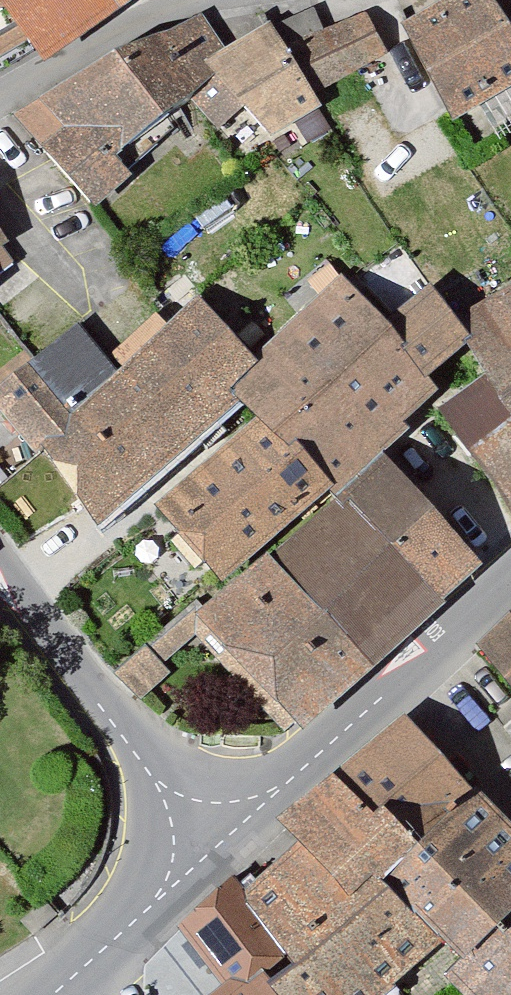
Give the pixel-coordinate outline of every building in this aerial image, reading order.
[(14,67),(23,79),(107,22),(110,28),(157,0),(0,0),(0,74),(14,67)] [(386,33),(431,131),(510,86),(510,0),(448,0),(386,33)] [(194,13),(9,123),(79,215),(173,153),(181,162),(217,138),(238,162),(313,117),(306,104),(373,61),(359,14),(314,29),(309,12),(263,28),(258,20),(215,46),(194,13)] [(20,271),(0,243),(0,285),(20,271)] [(0,387),(0,442),(81,538),(121,507),(210,599),(184,619),(280,743),(467,572),(372,464),(402,436),(394,431),(415,415),(506,540),(510,536),(510,285),(484,300),(469,273),(421,299),(376,327),(340,278),(247,361),(195,308),(107,374),(66,336),(0,387)] [(463,651),(510,717),(510,609),(463,651)] [(158,618),(104,663),(138,705),(193,660),(158,618)] [(400,711),(257,831),(280,858),(238,893),(223,876),(158,933),(209,992),(206,994),(376,994),(425,953),(460,994),(510,994),(510,841),(400,711)]
